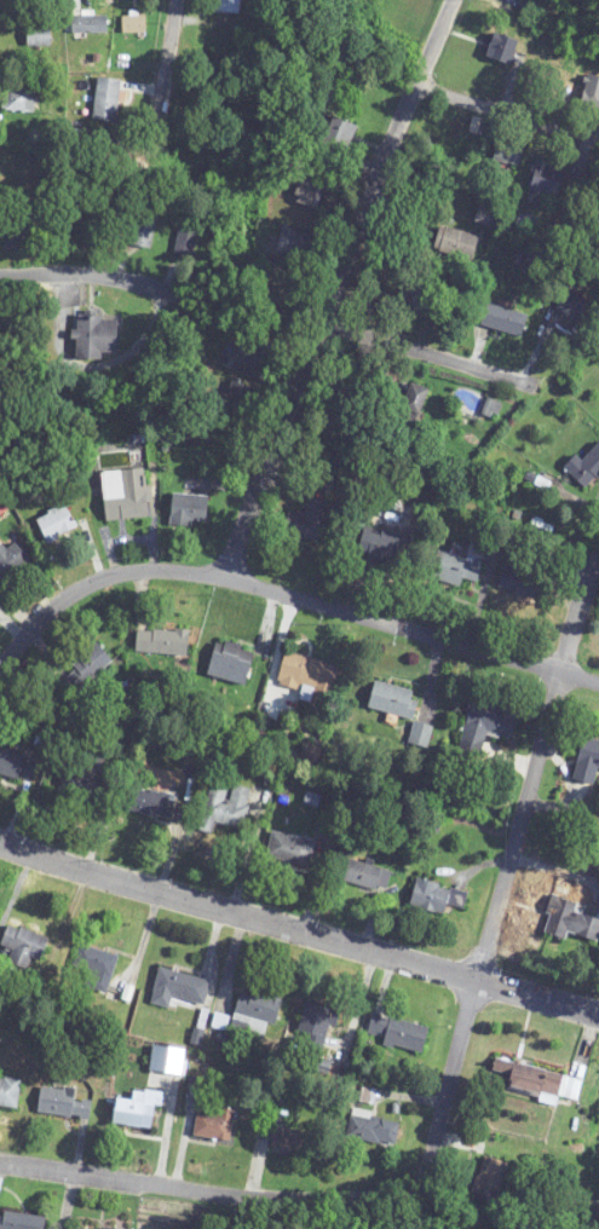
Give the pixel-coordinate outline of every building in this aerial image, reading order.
[(242,0),(214,0),(214,15),(241,16),(242,0)] [(122,35),(147,35),(147,14),(122,14),(122,35)] [(108,34),(108,17),(70,17),(70,34),(108,34)] [(51,25),(26,25),(26,48),(51,48),(51,25)] [(519,44),(495,34),(486,57),(510,67),(519,44)] [(598,113),(598,78),(586,75),(579,108),(598,113)] [(97,79),(93,122),(117,125),(122,82),(97,79)] [(34,91),(2,90),(2,113),(34,114),(34,91)] [(357,127),(331,118),(322,145),(348,154),(357,127)] [(491,161),(517,169),(524,147),(498,139),(491,161)] [(565,167),(536,162),(531,192),(560,197),(565,167)] [(292,202),(312,210),(326,177),(306,168),(292,202)] [(156,219),(136,217),(133,247),(153,250),(156,219)] [(261,244),(266,225),(270,226),(270,223),(259,221),(254,242),(261,244)] [(175,257),(194,259),(197,229),(177,227),(175,257)] [(475,237),(440,227),(433,251),(468,261),(475,237)] [(274,254),(318,266),(325,240),(281,229),(274,254)] [(588,337),(598,324),(598,315),(572,291),(556,309),(588,337)] [(529,318),(489,305),(482,327),(521,340),(529,318)] [(77,315),(76,355),(119,356),(120,316),(77,315)] [(239,345),(232,359),(263,373),(274,348),(254,339),(249,349),(239,345)] [(411,434),(430,390),(411,382),(392,425),(411,434)] [(576,457),(563,469),(585,491),(598,478),(598,445),(581,462),(576,457)] [(105,521),(149,519),(147,470),(103,472),(105,521)] [(210,497),(173,494),(170,525),(192,528),(192,520),(207,522),(210,497)] [(334,504),(309,499),(305,516),(286,512),(282,534),(326,543),(334,504)] [(35,519),(45,544),(77,531),(67,506),(35,519)] [(354,553),(399,566),(408,538),(362,525),(354,553)] [(30,562),(16,543),(6,550),(3,546),(0,549),(0,584),(30,562)] [(479,583),(484,561),(432,550),(426,578),(462,586),(463,580),(479,583)] [(499,589),(526,595),(534,560),(518,557),(515,568),(504,566),(499,589)] [(136,655),(189,655),(189,631),(137,631),(136,655)] [(256,655),(220,637),(210,657),(246,675),(256,655)] [(310,710),(328,714),(339,665),(284,653),(278,683),(314,691),(310,710)] [(418,692),(376,682),(369,708),(412,719),(418,692)] [(457,751),(486,758),(491,736),(510,741),(516,716),(469,704),(457,751)] [(581,738),(571,780),(592,786),(596,771),(598,772),(598,743),(581,738)] [(30,756),(0,749),(0,776),(24,781),(30,756)] [(60,790),(90,803),(108,763),(78,750),(60,790)] [(209,801),(205,821),(242,828),(250,790),(232,786),(228,805),(209,801)] [(171,820),(175,798),(127,790),(124,812),(171,820)] [(309,869),(315,841),(271,832),(265,860),(309,869)] [(344,882),(385,893),(391,871),(350,860),(344,882)] [(468,891),(414,880),(409,906),(447,914),(449,905),(465,908),(468,891)] [(597,941),(598,931),(598,919),(574,913),(577,904),(552,898),(544,934),(565,939),(566,935),(597,941)] [(7,962),(35,974),(48,940),(9,924),(0,948),(0,951),(10,955),(7,962)] [(71,981),(108,992),(119,956),(81,945),(71,981)] [(160,968),(150,1004),(171,1010),(174,998),(204,1006),(210,981),(160,968)] [(281,999),(242,989),(231,1030),(270,1040),(281,999)] [(334,1010),(308,1003),(300,1034),(325,1041),(334,1010)] [(367,1041),(426,1053),(431,1027),(371,1015),(367,1041)] [(581,1083),(500,1059),(491,1086),(554,1105),(556,1097),(576,1102),(581,1083)] [(0,1079),(0,1108),(18,1110),(21,1081),(0,1079)] [(38,1115),(90,1119),(91,1102),(75,1101),(76,1090),(41,1087),(38,1115)] [(155,1131),(159,1094),(144,1093),(143,1102),(116,1099),(113,1126),(155,1131)] [(195,1139),(233,1141),(234,1113),(196,1111),(195,1139)] [(352,1112),(347,1138),(397,1147),(402,1122),(352,1112)] [(317,1132),(272,1130),(270,1153),(316,1155),(317,1132)] [(510,1164),(486,1157),(475,1194),(498,1200),(510,1164)] [(47,1217),(0,1213),(0,1217),(0,1228),(46,1228),(47,1217)]
